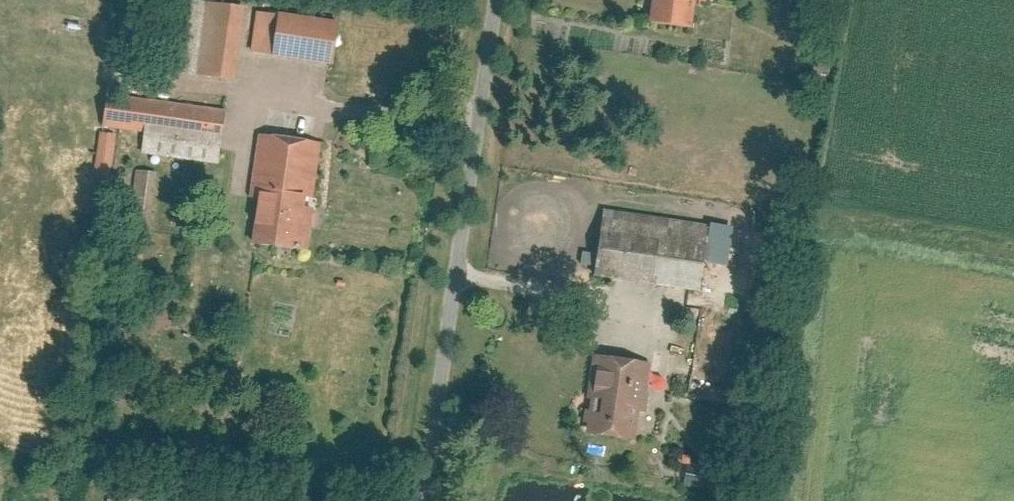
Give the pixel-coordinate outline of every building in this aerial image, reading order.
[(241,4),(207,0),(187,0),(178,69),(232,76),(241,4)] [(648,25),(691,31),(695,3),(706,4),(707,0),(652,0),(648,25)] [(333,60),(339,20),(262,10),(257,50),(333,60)] [(218,163),(225,108),(109,94),(105,126),(145,131),(142,154),(218,163)] [(110,177),(114,133),(98,131),(94,175),(110,177)] [(260,133),(245,242),(300,249),(315,141),(260,133)] [(139,170),(139,183),(155,183),(155,170),(139,170)] [(709,226),(603,211),(593,279),(699,294),(703,266),(709,226)] [(733,229),(709,226),(703,266),(727,269),(733,229)] [(653,364),(592,356),(581,437),(635,444),(639,414),(646,415),(653,364)] [(695,473),(722,476),(723,464),(696,461),(695,473)] [(693,473),(691,486),(726,492),(729,480),(693,473)]
